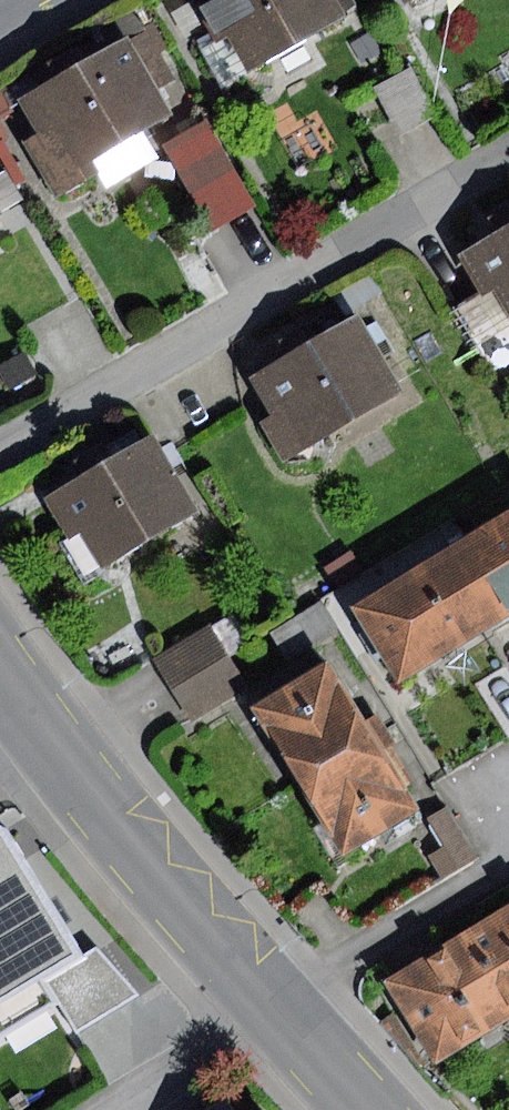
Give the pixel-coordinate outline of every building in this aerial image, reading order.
[(191,2),(215,43),(229,35),(249,72),(348,16),(339,0),(194,0),(191,2)] [(36,131),(23,139),(56,196),(83,181),(75,168),(175,109),(129,32),(16,99),(36,131)] [(0,88),(0,116),(13,109),(0,88)] [(207,120),(164,144),(211,230),(254,206),(207,120)] [(14,187),(26,179),(3,138),(8,135),(0,122),(0,162),(14,187)] [(461,254),(483,294),(496,287),(508,310),(508,207),(490,218),(498,234),(461,254)] [(360,313),(251,375),(274,415),(259,423),(281,461),(404,391),(360,313)] [(0,365),(0,370),(11,390),(40,373),(27,350),(0,365)] [(154,435),(42,501),(66,540),(81,530),(103,567),(199,511),(154,435)] [(468,535),(508,603),(508,510),(468,535)] [(398,683),(508,616),(508,603),(468,535),(351,604),(398,683)] [(351,551),(326,568),(338,585),(363,568),(351,551)] [(321,600),(272,631),(289,658),(338,628),(321,600)] [(173,688),(230,653),(210,622),(153,656),(173,688)] [(230,653),(173,688),(192,719),(249,684),(230,653)] [(299,780),(372,737),(326,662),(254,705),(299,780)] [(299,780),(343,854),(416,811),(372,737),(299,780)] [(443,846),(462,833),(445,807),(426,819),(443,846)] [(80,956),(4,829),(0,831),(0,1004),(44,978),(80,956)] [(443,846),(428,855),(444,879),(478,858),(462,833),(443,846)] [(491,915),(508,945),(508,904),(491,915)] [(491,915),(386,978),(438,1064),(508,1021),(508,945),(491,915)] [(80,956),(44,978),(79,1033),(138,994),(98,947),(80,956)]
